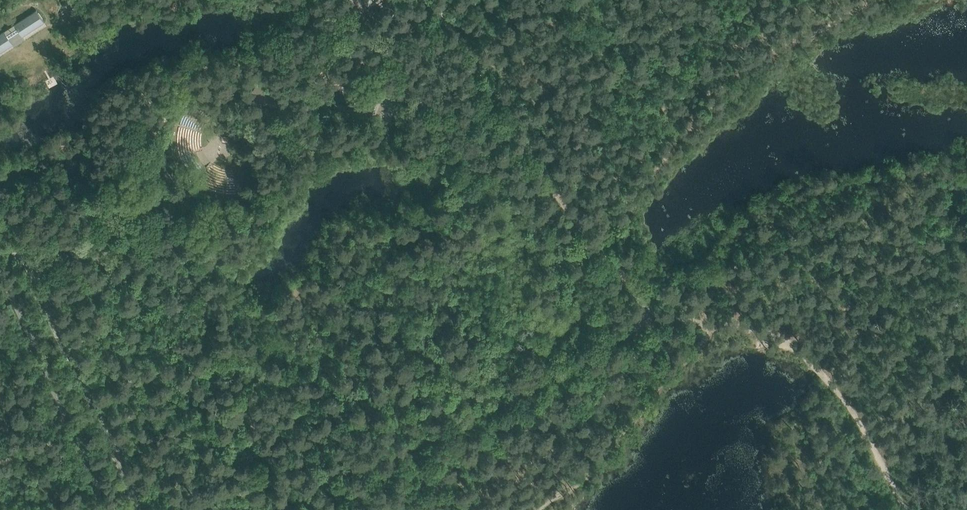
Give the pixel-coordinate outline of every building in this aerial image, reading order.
[(0,33),(0,52),(12,44),(7,35),(17,28),(22,36),(23,36),(43,22),(44,22),(36,10),(0,33)] [(319,67),(323,58),(315,55),(311,64),(319,67)] [(378,94),(374,91),(365,112),(389,122),(390,120),(394,122),(403,103),(397,100),(397,99),(380,91),(378,94)] [(184,169),(180,171),(181,174),(188,182),(190,184),(193,180),(191,178),(185,171),(184,169)] [(88,200),(81,196),(76,203),(83,208),(88,200)] [(116,247),(102,247),(100,257),(115,258),(116,247)]
